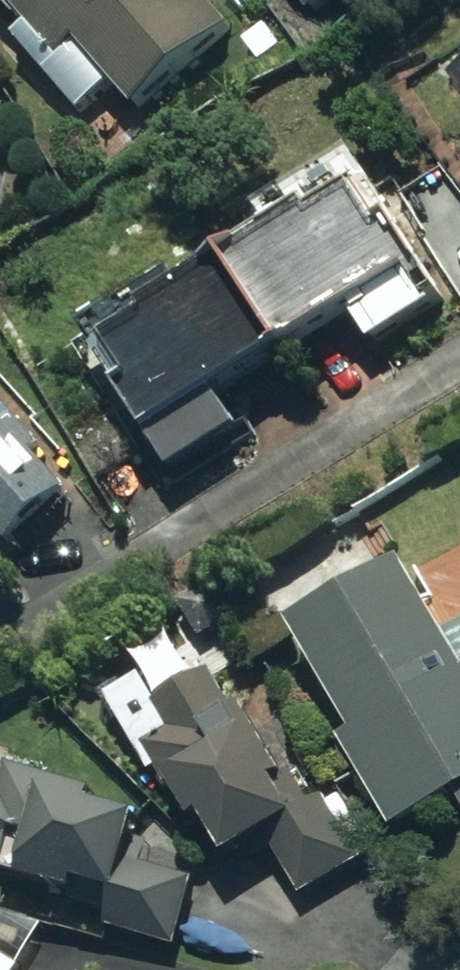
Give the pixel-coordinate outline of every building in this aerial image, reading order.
[(43,30),(27,45),(80,103),(109,76),(142,113),(238,27),(213,0),(15,0),(43,30)] [(315,17),(338,0),(303,0),(315,17)] [(256,264),(307,352),(402,296),(417,321),(451,302),(366,156),(270,211),(289,245),(256,264)] [(301,355),(250,267),(200,296),(190,277),(111,323),(149,389),(139,394),(185,473),(252,433),(230,396),(301,355)] [(7,373),(0,373),(0,542),(8,551),(78,489),(51,458),(64,447),(43,423),(47,419),(7,373)] [(399,828),(459,793),(459,630),(452,634),(410,562),(299,626),(361,733),(348,741),(399,828)] [(147,678),(113,697),(167,789),(179,782),(203,823),(213,817),(238,860),(274,839),(308,895),(381,853),(348,798),(335,806),(331,798),(304,813),(285,782),(294,777),(255,710),(244,716),(218,671),(162,703),(147,678)] [(11,864),(8,873),(80,892),(78,902),(117,913),(113,928),(182,947),(201,879),(149,866),(155,845),(144,842),(150,818),(101,805),(104,795),(58,783),(60,777),(15,765),(7,794),(0,792),(0,861),(11,864)] [(0,952),(0,969),(23,969),(25,967),(0,952)]
